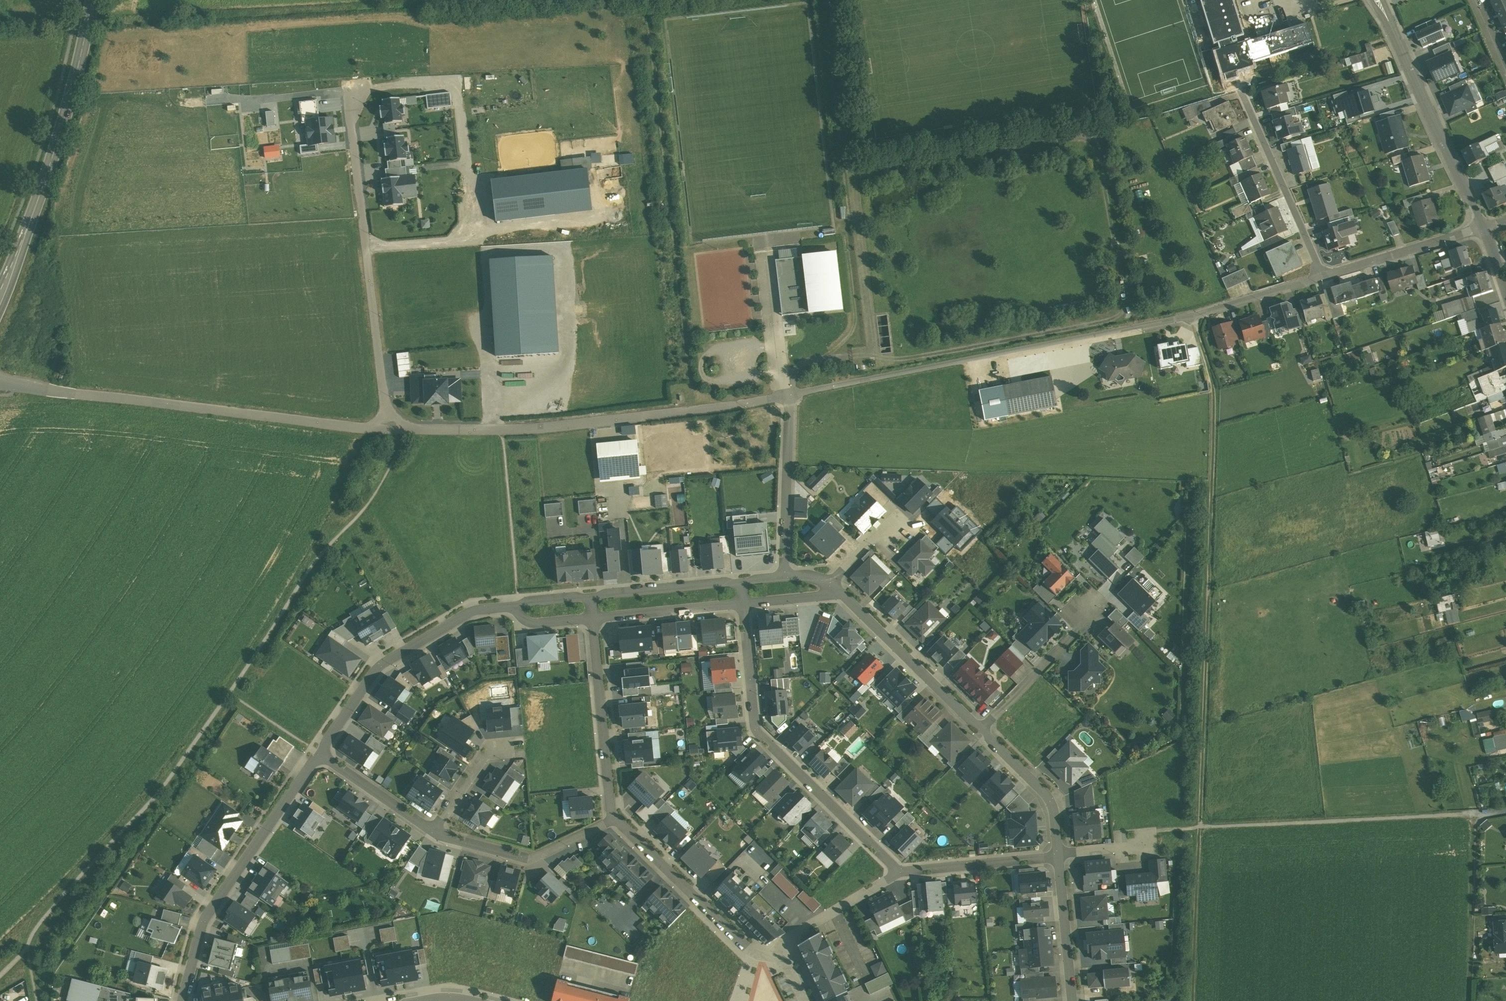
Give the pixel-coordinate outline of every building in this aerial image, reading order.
[(1243,43),(1230,0),(1206,0),(1221,50),(1243,43)] [(1496,11),(1505,7),(1505,0),(1491,0),(1496,11)] [(1496,11),(1501,23),(1505,21),(1505,7),(1496,11)] [(1415,27),(1418,34),(1434,27),(1432,20),(1415,27)] [(1243,43),(1221,50),(1215,51),(1222,75),(1314,47),(1306,23),(1243,43)] [(1418,34),(1417,34),(1423,48),(1447,38),(1440,24),(1434,27),(1418,34)] [(1450,43),(1433,50),(1437,60),(1452,54),(1454,53),(1450,43)] [(1367,52),(1349,58),(1352,65),(1361,62),(1363,69),(1377,65),(1372,50),(1367,52)] [(1437,60),(1429,64),(1437,83),(1460,73),(1452,54),(1437,60)] [(1394,73),(1390,62),(1385,63),(1388,75),(1394,73)] [(1466,80),(1449,87),(1451,93),(1467,86),(1468,86),(1466,80)] [(1293,82),(1285,85),(1287,93),(1284,94),(1287,104),(1287,105),(1299,101),(1297,94),(1298,91),(1295,89),(1293,82)] [(1285,85),(1262,92),(1267,109),(1287,104),(1284,94),(1287,93),(1285,85)] [(1451,93),(1442,97),(1450,115),(1465,109),(1475,104),(1467,86),(1451,93)] [(1497,99),(1505,96),(1503,90),(1495,94),(1497,99)] [(1334,101),(1335,106),(1334,107),(1335,109),(1336,109),(1337,113),(1345,110),(1347,118),(1359,115),(1374,110),(1368,91),(1348,97),(1334,101)] [(1346,92),(1333,96),(1334,101),(1348,97),(1346,92)] [(450,93),(426,95),(428,109),(452,106),(450,93)] [(384,118),(385,124),(394,123),(402,122),(402,115),(405,114),(404,106),(400,106),(400,99),(382,101),(383,107),(380,107),(381,119),(384,118)] [(306,114),(319,112),(317,100),(299,102),(301,115),(306,115),(306,114)] [(1208,101),(1190,106),(1195,117),(1202,114),(1202,113),(1211,109),(1208,101)] [(1238,123),(1228,101),(1211,109),(1202,113),(1202,114),(1206,122),(1211,120),(1216,132),(1238,123)] [(1475,104),(1465,109),(1467,114),(1478,109),(1476,103),(1475,104)] [(1287,104),(1267,109),(1269,115),(1271,114),(1283,111),(1288,109),(1287,105),(1287,104)] [(1288,109),(1283,111),(1285,118),(1293,116),(1296,115),(1294,107),(1288,109)] [(265,112),(267,127),(275,126),(274,111),(265,112)] [(1283,111),(1271,114),(1273,122),(1285,118),(1283,111)] [(1394,111),(1379,115),(1381,122),(1396,117),(1394,111)] [(307,122),(320,120),(319,112),(306,114),(306,115),(307,122)] [(1359,115),(1347,118),(1345,118),(1347,125),(1361,120),(1359,115)] [(1285,118),(1273,122),(1278,139),(1302,132),(1298,118),(1294,120),(1293,116),(1285,118)] [(1381,122),(1378,123),(1387,153),(1408,147),(1399,116),(1396,117),(1381,122)] [(318,145),(334,143),(333,134),(334,134),(333,127),(332,127),(331,119),(320,120),(307,122),(308,129),(305,129),(306,138),(309,138),(310,145),(318,145)] [(394,123),(385,124),(386,131),(395,130),(394,123)] [(1233,128),(1222,133),(1225,138),(1236,134),(1233,128)] [(1236,134),(1214,144),(1217,150),(1226,146),(1226,145),(1238,139),(1236,134)] [(1496,135),(1479,144),(1483,153),(1485,152),(1487,158),(1490,156),(1486,148),(1499,141),(1496,135)] [(390,162),(401,161),(407,160),(406,153),(409,152),(408,143),(405,144),(404,136),(396,137),(387,138),(387,144),(384,145),(385,157),(389,156),(390,162)] [(1238,139),(1226,145),(1226,146),(1234,163),(1234,164),(1238,163),(1251,156),(1252,156),(1244,137),(1238,139)] [(1315,156),(1309,138),(1291,142),(1293,148),(1304,145),(1308,158),(1315,156)] [(1291,142),(1280,145),(1282,152),(1287,151),(1286,150),(1293,148),(1291,142)] [(1479,144),(1462,152),(1470,167),(1471,166),(1487,158),(1485,152),(1483,153),(1479,144)] [(319,152),(318,145),(310,145),(300,146),(301,155),(319,152)] [(1293,148),(1286,150),(1287,151),(1294,175),(1312,170),(1308,158),(1304,145),(1293,148)] [(280,158),(279,146),(264,147),(264,159),(280,158)] [(601,153),(591,154),(591,164),(601,163),(601,153)] [(1407,153),(1392,158),(1395,165),(1403,162),(1403,161),(1409,159),(1407,153)] [(1409,159),(1403,161),(1403,162),(1409,182),(1414,180),(1416,185),(1430,181),(1422,155),(1409,159)] [(1251,156),(1238,163),(1240,167),(1254,161),(1251,156)] [(1315,156),(1308,158),(1312,170),(1318,168),(1315,156)] [(590,157),(573,159),(574,171),(587,170),(592,169),(591,164),(590,157)] [(573,159),(560,161),(561,173),(574,171),(573,159)] [(387,162),(388,169),(402,168),(401,161),(390,162),(387,162)] [(1254,161),(1240,167),(1243,173),(1248,171),(1256,167),(1254,161)] [(1234,164),(1229,166),(1234,177),(1243,173),(1240,167),(1238,163),(1234,164)] [(1503,163),(1494,167),(1500,180),(1505,177),(1505,171),(1503,163)] [(385,169),(386,179),(407,176),(406,167),(402,168),(388,169),(385,169)] [(1256,167),(1248,171),(1251,177),(1259,174),(1256,167)] [(561,173),(552,174),(556,215),(592,210),(587,170),(574,171),(561,173)] [(1243,173),(1234,177),(1237,184),(1242,182),(1242,181),(1251,177),(1248,171),(1243,173)] [(1251,177),(1242,181),(1242,182),(1251,202),(1251,203),(1260,199),(1270,195),(1260,173),(1259,174),(1251,177)] [(552,174),(491,181),(496,222),(556,215),(552,174)] [(386,179),(381,179),(385,207),(403,205),(402,197),(409,196),(408,187),(415,186),(414,175),(407,176),(386,179)] [(1234,177),(1228,179),(1232,187),(1234,186),(1237,184),(1234,177)] [(1497,182),(1499,187),(1500,187),(1505,185),(1505,177),(1497,182)] [(1237,184),(1234,186),(1242,206),(1246,204),(1251,202),(1242,182),(1237,184)] [(1328,184),(1307,190),(1308,193),(1309,194),(1310,194),(1318,220),(1328,217),(1332,215),(1337,213),(1328,184)] [(1483,194),(1491,210),(1505,204),(1505,201),(1504,197),(1500,187),(1499,187),(1483,194)] [(1432,199),(1425,201),(1422,194),(1404,200),(1406,207),(1415,204),(1419,217),(1417,218),(1420,227),(1439,221),(1432,199)] [(1251,203),(1251,202),(1246,204),(1250,212),(1263,206),(1260,199),(1251,203)] [(1242,206),(1231,211),(1235,219),(1250,212),(1246,204),(1242,206)] [(1263,206),(1250,212),(1253,218),(1253,217),(1266,212),(1263,206)] [(1266,212),(1253,217),(1253,218),(1264,241),(1286,231),(1276,207),(1266,212)] [(1337,213),(1332,215),(1328,217),(1330,223),(1341,219),(1339,212),(1337,213)] [(1341,219),(1330,223),(1332,229),(1351,223),(1349,217),(1341,219)] [(1392,235),(1399,233),(1394,220),(1387,222),(1392,235)] [(1332,229),(1323,231),(1329,251),(1346,245),(1344,237),(1354,234),(1351,223),(1332,229)] [(1291,242),(1265,254),(1276,278),(1301,267),(1291,242)] [(1258,243),(1246,248),(1249,254),(1261,249),(1258,243)] [(1465,247),(1450,252),(1452,258),(1455,267),(1456,269),(1467,265),(1471,264),(1465,247)] [(835,253),(819,255),(803,257),(809,313),(826,311),(842,309),(840,297),(836,265),(835,253)] [(541,257),(490,260),(496,357),(547,354),(541,257)] [(803,257),(775,260),(779,292),(783,292),(786,316),(809,313),(803,257)] [(1452,258),(1442,261),(1444,270),(1455,267),(1452,258)] [(1455,267),(1444,270),(1448,281),(1470,274),(1467,265),(1456,269),(1455,267)] [(1413,267),(1389,274),(1390,278),(1389,279),(1392,290),(1416,283),(1417,282),(1415,277),(1413,267)] [(1243,269),(1222,279),(1226,290),(1248,280),(1243,269)] [(1485,273),(1483,269),(1472,273),(1473,277),(1456,283),(1458,290),(1459,290),(1470,286),(1474,297),(1493,291),(1487,273),(1485,273)] [(1448,281),(1444,282),(1448,296),(1459,292),(1459,290),(1458,290),(1456,283),(1473,277),(1472,273),(1470,274),(1448,281)] [(1423,274),(1415,277),(1417,282),(1416,283),(1419,290),(1427,288),(1423,274)] [(1382,277),(1375,279),(1379,292),(1386,290),(1382,277)] [(1375,279),(1351,286),(1354,299),(1355,300),(1379,292),(1375,279)] [(1349,282),(1329,288),(1335,305),(1340,304),(1354,299),(1351,286),(1349,282)] [(1340,304),(1335,305),(1329,288),(1323,290),(1327,304),(1332,318),(1332,319),(1343,316),(1340,304)] [(1319,295),(1300,301),(1306,322),(1324,316),(1325,316),(1322,305),(1319,295)] [(1471,297),(1459,300),(1464,313),(1475,310),(1471,297)] [(1458,298),(1450,300),(1455,316),(1458,315),(1464,313),(1459,300),(1458,298)] [(1285,304),(1270,309),(1272,315),(1271,317),(1276,320),(1274,323),(1276,329),(1281,327),(1288,330),(1296,328),(1291,312),(1289,306),(1285,304)] [(1327,304),(1322,305),(1325,316),(1324,316),(1326,320),(1332,318),(1327,304)] [(1464,313),(1458,315),(1459,321),(1465,319),(1467,324),(1477,320),(1477,318),(1483,316),(1482,314),(1480,314),(1478,309),(1475,310),(1464,313)] [(1496,309),(1482,314),(1483,316),(1487,328),(1501,323),(1496,309)] [(1296,310),(1291,312),(1296,328),(1301,326),(1296,310)] [(1477,320),(1467,324),(1470,333),(1481,330),(1487,328),(1483,316),(1477,318),(1477,320)] [(1258,317),(1239,322),(1245,342),(1246,342),(1245,339),(1252,337),(1255,339),(1263,336),(1264,336),(1260,323),(1258,317)] [(1267,321),(1260,323),(1264,336),(1263,336),(1264,339),(1271,336),(1267,321)] [(1238,339),(1233,323),(1228,325),(1232,341),(1238,339)] [(1481,330),(1484,340),(1481,341),(1484,351),(1486,350),(1492,348),(1505,344),(1505,340),(1501,323),(1487,328),(1481,330)] [(1227,324),(1213,328),(1219,349),(1233,345),(1232,341),(1228,325),(1227,324)] [(1178,346),(1178,343),(1172,344),(1173,346),(1168,347),(1167,344),(1157,346),(1157,347),(1158,354),(1160,361),(1159,361),(1160,370),(1172,368),(1172,366),(1186,363),(1189,362),(1187,349),(1186,344),(1178,346)] [(1492,348),(1495,360),(1493,361),(1494,361),(1495,365),(1497,371),(1505,368),(1505,344),(1492,348)] [(1198,347),(1187,349),(1189,362),(1186,363),(1186,368),(1203,364),(1198,347)] [(1492,348),(1486,350),(1488,358),(1490,357),(1491,362),(1494,361),(1493,361),(1495,360),(1492,348)] [(1370,352),(1363,354),(1367,366),(1374,364),(1370,352)] [(1143,363),(1132,356),(1126,357),(1124,359),(1117,360),(1110,355),(1101,369),(1107,373),(1108,381),(1114,380),(1121,385),(1125,378),(1139,376),(1138,370),(1143,363)] [(1495,365),(1479,372),(1481,378),(1497,371),(1495,365)] [(1376,367),(1370,369),(1372,377),(1378,375),(1376,367)] [(1310,370),(1312,380),(1320,378),(1318,368),(1310,370)] [(1481,378),(1488,397),(1499,393),(1502,392),(1500,385),(1505,383),(1505,376),(1500,378),(1497,371),(1481,378)] [(1479,372),(1468,377),(1471,383),(1481,378),(1479,372)] [(436,375),(411,377),(413,403),(426,403),(425,382),(436,381),(436,375)] [(1051,376),(1003,386),(1009,416),(1057,407),(1051,376)] [(460,380),(447,381),(448,402),(461,401),(460,380)] [(436,381),(425,382),(426,403),(426,405),(448,404),(448,402),(447,381),(436,381)] [(1009,416),(1003,386),(979,390),(984,421),(1009,416)] [(1488,397),(1487,397),(1492,411),(1498,409),(1496,402),(1501,400),(1499,393),(1488,397)] [(1501,412),(1489,415),(1492,423),(1503,419),(1501,412)] [(1492,423),(1489,415),(1480,418),(1485,435),(1495,432),(1492,423)] [(619,425),(620,434),(634,433),(634,424),(619,425)] [(1485,435),(1486,438),(1487,442),(1505,436),(1504,431),(1505,430),(1505,428),(1495,432),(1485,435)] [(1487,442),(1490,450),(1494,450),(1500,448),(1505,446),(1505,436),(1487,442)] [(637,442),(597,446),(599,470),(639,467),(637,442)] [(1494,450),(1497,460),(1505,457),(1505,453),(1505,446),(1500,448),(1494,450)] [(1436,468),(1428,470),(1432,483),(1440,481),(1436,468)] [(824,472),(810,486),(815,491),(829,477),(824,472)] [(668,479),(669,487),(680,486),(680,484),(684,483),(683,478),(668,479)] [(711,486),(718,488),(720,481),(714,479),(711,486)] [(896,497),(877,479),(873,484),(890,500),(891,502),(896,497)] [(917,480),(898,500),(912,514),(925,500),(931,494),(931,493),(917,480)] [(873,484),(871,482),(863,491),(867,495),(881,509),(890,500),(873,484)] [(938,487),(931,493),(931,494),(925,500),(930,504),(942,491),(938,487)] [(668,507),(667,495),(655,497),(657,509),(668,507)] [(857,509),(853,506),(845,515),(863,533),(872,524),(871,524),(876,519),(877,520),(884,512),(881,509),(867,495),(859,503),(861,505),(857,509)] [(936,498),(926,508),(936,518),(946,507),(936,498)] [(595,500),(579,501),(580,514),(597,513),(595,500)] [(795,517),(806,518),(806,500),(795,500),(795,517)] [(561,504),(545,505),(546,517),(563,516),(561,504)] [(936,518),(931,523),(944,536),(955,546),(961,540),(967,546),(976,537),(964,526),(970,519),(957,506),(951,512),(946,507),(936,518)] [(746,516),(747,526),(759,525),(758,515),(746,516)] [(733,527),(747,526),(746,516),(732,517),(733,527)] [(828,525),(837,535),(844,529),(831,516),(825,522),(828,525)] [(1103,519),(1094,529),(1100,535),(1114,548),(1123,538),(1103,519)] [(733,529),(736,557),(769,554),(767,524),(759,525),(747,526),(733,527),(733,529)] [(811,541),(828,558),(845,542),(837,535),(828,525),(811,541)] [(612,530),(609,531),(610,550),(607,550),(609,572),(609,573),(616,572),(619,572),(617,550),(621,550),(619,530),(612,530)] [(1428,547),(1440,544),(1437,533),(1425,536),(1428,547)] [(938,548),(926,535),(920,541),(933,554),(932,554),(938,548)] [(1100,535),(1091,544),(1097,550),(1108,560),(1117,550),(1114,548),(1100,535)] [(728,536),(719,537),(720,545),(721,545),(722,555),(730,554),(728,536)] [(944,536),(936,545),(946,555),(955,546),(944,536)] [(920,541),(899,562),(911,575),(918,568),(925,575),(933,567),(926,560),(932,554),(933,554),(920,541)] [(720,545),(701,546),(702,556),(701,556),(702,566),(703,566),(704,570),(723,568),(722,555),(721,545),(720,545)] [(1133,547),(1125,556),(1135,566),(1143,557),(1133,547)] [(565,548),(555,549),(558,585),(578,583),(575,554),(566,555),(565,548)] [(642,553),(642,550),(629,552),(631,575),(643,574),(643,576),(661,574),(661,573),(659,553),(659,551),(642,553)] [(1097,550),(1088,559),(1109,579),(1118,569),(1108,560),(1097,550)] [(684,551),(671,552),(673,572),(673,573),(687,571),(686,560),(685,551),(684,551)] [(870,551),(861,559),(865,564),(870,559),(874,555),(870,551)] [(594,552),(575,554),(578,583),(589,582),(597,581),(594,552)] [(671,552),(659,553),(661,573),(673,572),(671,552)] [(1074,578),(1051,555),(1050,554),(1041,563),(1042,564),(1052,574),(1043,583),(1043,582),(1043,583),(1056,596),(1057,596),(1056,595),(1065,587),(1066,587),(1065,587),(1066,588),(1075,579),(1075,578),(1074,578)] [(887,576),(870,559),(865,564),(852,578),(869,595),(879,585),(887,576)] [(887,576),(879,585),(883,589),(895,576),(891,572),(887,576)] [(1134,578),(1118,595),(1134,611),(1141,617),(1143,614),(1162,594),(1148,580),(1143,586),(1134,578)] [(1056,596),(1043,584),(1040,587),(1037,585),(1032,589),(1048,604),(1056,596)] [(979,603),(986,595),(980,590),(973,598),(979,603)] [(1452,595),(1442,597),(1446,611),(1456,609),(1455,603),(1454,603),(1452,595)] [(905,609),(893,597),(882,608),(895,620),(901,613),(905,609)] [(1038,604),(1025,618),(1030,624),(1019,635),(1019,636),(1032,649),(1034,651),(1047,639),(1048,639),(1060,627),(1060,626),(1060,625),(1044,610),(1038,604)] [(901,613),(905,617),(913,609),(909,605),(905,609),(901,613)] [(377,607),(364,614),(378,638),(390,631),(382,616),(377,607)] [(905,617),(902,621),(906,625),(918,613),(914,608),(913,609),(905,617)] [(906,625),(906,626),(922,642),(931,633),(944,619),(938,613),(933,618),(923,608),(918,613),(906,625)] [(1126,619),(1116,609),(1107,617),(1115,625),(1116,624),(1121,629),(1129,621),(1126,619)] [(1457,609),(1446,611),(1449,624),(1460,621),(1457,609)] [(1134,611),(1126,619),(1129,621),(1139,632),(1150,620),(1143,614),(1141,617),(1134,611)] [(387,613),(382,616),(390,631),(396,627),(387,613)] [(353,621),(352,622),(360,635),(365,645),(378,638),(364,614),(353,621)] [(779,615),(759,617),(760,629),(761,641),(762,645),(782,643),(782,637),(780,622),(779,615)] [(348,642),(360,635),(352,622),(353,621),(351,617),(343,621),(344,625),(334,631),(348,642)] [(827,633),(833,639),(844,628),(833,617),(827,633)] [(786,622),(788,637),(800,636),(798,618),(786,619),(786,622)] [(724,620),(702,622),(703,634),(704,645),(716,644),(715,640),(725,639),(724,624),(724,620)] [(736,623),(724,624),(725,639),(725,642),(738,641),(736,623)] [(857,649),(862,643),(864,641),(853,630),(855,628),(850,623),(844,628),(833,639),(841,647),(844,644),(852,653),(857,649)] [(1121,629),(1116,624),(1115,625),(1109,631),(1107,629),(1099,637),(1114,652),(1121,644),(1126,649),(1133,642),(1121,629)] [(676,625),(662,626),(663,637),(664,650),(678,648),(676,625)] [(494,626),(475,628),(477,649),(496,647),(495,637),(494,626)] [(650,627),(636,628),(638,651),(652,650),(651,642),(650,627)] [(636,628),(619,630),(620,642),(621,653),(622,653),(638,651),(636,628)] [(329,638),(342,647),(346,641),(332,631),(327,638),(329,638)] [(931,633),(922,642),(926,646),(935,637),(931,633)] [(1032,649),(1019,636),(1019,635),(1016,633),(1012,637),(1016,641),(1011,645),(1012,645),(1024,658),(1032,649)] [(578,634),(566,635),(569,664),(580,662),(578,634)] [(508,636),(495,637),(496,647),(497,661),(510,660),(508,636)] [(469,637),(462,641),(467,648),(470,657),(475,654),(469,637)] [(554,637),(529,639),(529,649),(531,662),(556,659),(554,637)] [(349,677),(360,660),(342,647),(329,638),(317,656),(324,661),(334,668),(349,677)] [(1446,638),(1439,640),(1442,650),(1450,648),(1446,638)] [(455,639),(440,648),(442,653),(450,666),(451,666),(466,657),(455,639)] [(946,644),(941,640),(929,652),(933,657),(937,662),(938,661),(943,666),(947,662),(957,651),(953,647),(953,646),(948,641),(946,644)] [(620,642),(613,643),(615,658),(622,658),(622,653),(621,653),(620,642)] [(861,653),(866,648),(862,643),(857,649),(861,653)] [(1088,644),(1081,651),(1081,661),(1094,661),(1094,656),(1098,653),(1088,644)] [(1024,658),(1012,645),(1008,650),(1020,662),(1025,658),(1024,658)] [(698,648),(699,656),(707,656),(706,647),(698,648)] [(529,649),(516,650),(517,668),(531,666),(531,662),(529,649)] [(957,651),(947,662),(953,668),(964,657),(966,656),(959,649),(957,651)] [(1008,650),(995,663),(1010,677),(1022,664),(1020,662),(1008,650)] [(450,666),(442,653),(436,656),(441,665),(445,672),(452,668),(451,666),(450,666)] [(872,676),(882,666),(870,655),(863,662),(862,661),(857,666),(858,667),(852,673),(863,684),(872,676)] [(429,656),(412,666),(421,682),(423,685),(440,675),(440,674),(436,668),(429,656)] [(953,668),(951,670),(956,674),(968,662),(964,657),(953,668)] [(733,659),(711,661),(713,682),(729,681),(735,680),(733,659)] [(331,672),(334,668),(324,661),(321,666),(331,672)] [(956,674),(953,677),(967,691),(983,675),(977,669),(978,668),(978,665),(976,663),(973,663),(972,664),(969,661),(956,674)] [(1094,661),(1081,661),(1082,667),(1076,673),(1073,673),(1069,677),(1069,691),(1083,691),(1091,683),(1099,683),(1099,676),(1099,674),(1104,669),(1096,661),(1094,661)] [(690,664),(681,665),(682,673),(691,672),(690,664)] [(445,672),(441,665),(436,668),(440,674),(440,675),(443,680),(448,677),(445,672)] [(421,682),(413,668),(403,675),(412,685),(413,687),(421,682)] [(650,686),(649,669),(642,669),(627,670),(624,671),(624,678),(621,679),(622,689),(638,687),(650,686)] [(887,677),(878,687),(878,688),(888,697),(906,679),(905,678),(905,679),(901,675),(896,669),(887,677)] [(820,672),(820,682),(829,682),(829,672),(820,672)] [(401,673),(395,682),(404,689),(408,691),(412,685),(403,675),(401,673)] [(453,682),(458,678),(455,673),(449,676),(453,682)] [(876,680),(871,686),(875,690),(878,688),(878,687),(887,677),(883,673),(876,680)] [(983,675),(967,691),(981,705),(984,702),(996,689),(997,688),(992,683),(993,682),(993,679),(990,676),(987,676),(986,678),(983,675)] [(876,680),(872,676),(863,684),(858,691),(862,695),(871,686),(876,680)] [(377,697),(391,707),(404,689),(395,682),(390,678),(377,697)] [(789,678),(771,680),(772,692),(785,691),(790,690),(789,678)] [(906,679),(888,697),(897,706),(897,707),(908,697),(916,688),(910,683),(909,683),(906,680),(906,679)] [(729,681),(713,682),(714,690),(730,689),(729,681)] [(638,687),(622,689),(623,697),(638,695),(638,687)] [(996,689),(984,702),(988,706),(1000,693),(996,689)] [(772,692),(766,692),(768,717),(787,715),(785,691),(772,692)] [(862,695),(858,691),(849,699),(854,703),(862,695)] [(715,696),(713,696),(715,719),(727,718),(737,717),(736,707),(735,707),(733,695),(715,696)] [(908,697),(897,707),(897,706),(894,709),(899,714),(909,704),(912,701),(908,697)] [(941,714),(925,699),(914,710),(905,719),(906,720),(920,734),(921,734),(934,721),(941,714)] [(648,719),(646,703),(632,705),(619,706),(620,718),(623,718),(624,728),(630,727),(641,726),(645,726),(644,719),(648,719)] [(866,711),(858,704),(855,707),(854,705),(849,710),(858,720),(866,711)] [(899,714),(896,717),(903,723),(906,720),(905,719),(914,710),(909,704),(899,714)] [(1476,705),(1459,710),(1462,721),(1479,717),(1476,705)] [(385,716),(370,706),(360,721),(383,737),(393,722),(385,716)] [(414,712),(405,706),(397,717),(403,722),(406,724),(414,712)] [(493,710),(487,711),(489,733),(511,731),(511,727),(509,709),(502,709),(502,708),(493,709),(493,710)] [(521,708),(509,709),(511,727),(523,726),(521,708)] [(397,717),(388,711),(385,716),(393,722),(399,726),(403,722),(397,717)] [(471,716),(460,723),(475,732),(478,727),(471,716)] [(466,746),(475,732),(460,723),(452,718),(438,740),(464,757),(470,748),(466,746)] [(848,719),(838,732),(848,740),(858,728),(848,719)] [(934,721),(921,734),(920,734),(917,737),(923,743),(939,727),(934,721)] [(968,742),(950,724),(944,731),(932,743),(933,744),(950,760),(960,751),(968,742)] [(802,725),(786,741),(800,754),(815,739),(802,725)] [(939,727),(923,743),(929,749),(933,744),(932,743),(944,731),(939,727)] [(740,729),(717,731),(718,742),(714,743),(714,752),(730,750),(737,750),(736,745),(742,745),(740,729)] [(717,731),(706,732),(708,752),(714,752),(714,743),(718,742),(717,731)] [(630,734),(628,734),(629,742),(646,741),(646,732),(642,733),(630,734)] [(365,746),(350,735),(340,749),(363,765),(373,751),(365,746)] [(1495,737),(1497,744),(1505,742),(1505,735),(1495,737)] [(372,736),(365,746),(380,755),(386,746),(372,736)] [(267,750),(284,762),(295,747),(280,737),(277,742),(274,740),(267,750)] [(653,761),(651,740),(646,741),(629,742),(625,743),(628,764),(631,763),(643,762),(653,761)] [(1497,744),(1499,750),(1505,748),(1505,743),(1505,742),(1497,744)] [(1051,761),(1050,762),(1054,767),(1054,768),(1066,780),(1066,779),(1071,784),(1074,781),(1086,769),(1087,768),(1076,758),(1080,754),(1069,743),(1059,753),(1051,761)] [(690,746),(690,754),(699,753),(698,745),(690,746)] [(730,750),(738,758),(746,750),(742,745),(736,745),(737,750),(730,750)] [(260,746),(245,768),(266,782),(273,772),(276,774),(284,762),(267,750),(260,746)] [(455,758),(440,747),(437,753),(441,756),(442,756),(452,762),(455,758)] [(738,766),(751,753),(747,749),(746,750),(738,758),(734,762),(738,766)] [(1055,749),(1046,757),(1051,761),(1059,753),(1055,749)] [(734,770),(747,783),(756,774),(764,765),(767,763),(753,750),(751,753),(738,766),(734,770)] [(823,751),(810,764),(824,778),(830,772),(837,765),(823,751)] [(960,751),(950,760),(947,763),(952,768),(955,764),(964,755),(960,751)] [(960,768),(973,781),(989,763),(977,751),(971,757),(960,768)] [(955,764),(960,768),(971,757),(967,753),(964,755),(955,764)] [(441,756),(432,770),(441,777),(447,781),(450,777),(451,778),(456,771),(455,771),(457,766),(452,762),(442,756),(441,756)] [(837,765),(830,772),(837,778),(849,765),(843,759),(837,765)] [(764,765),(756,774),(760,778),(763,775),(768,770),(764,765)] [(525,778),(510,767),(506,774),(514,780),(520,785),(525,778)] [(768,770),(763,775),(767,779),(775,771),(771,767),(768,770)] [(506,774),(497,768),(484,788),(492,794),(500,799),(501,799),(514,780),(506,774)] [(1098,780),(1086,769),(1074,781),(1082,788),(1091,784),(1098,780)] [(441,777),(432,770),(428,775),(438,782),(441,777)] [(872,785),(857,770),(837,790),(852,805),(862,796),(872,785)] [(788,783),(775,771),(767,779),(757,789),(769,801),(770,802),(777,794),(788,783)] [(428,775),(425,773),(422,778),(437,789),(440,784),(438,782),(428,775)] [(1003,776),(999,773),(982,789),(991,797),(993,795),(999,801),(1012,788),(1013,787),(1009,783),(1010,782),(1003,776)] [(644,774),(630,788),(645,803),(649,807),(652,803),(662,793),(644,774)] [(895,774),(890,779),(895,784),(900,778),(895,774)] [(422,778),(417,775),(413,781),(417,784),(408,797),(429,811),(442,792),(437,789),(422,778)] [(690,779),(685,785),(691,790),(696,784),(690,779)] [(874,783),(872,785),(862,796),(867,801),(869,799),(879,788),(874,783)] [(1082,788),(1074,791),(1076,807),(1093,806),(1091,784),(1082,788)] [(879,788),(869,799),(874,804),(874,803),(875,804),(884,796),(885,797),(891,791),(887,788),(885,790),(881,786),(879,788)] [(1006,808),(1019,795),(1012,788),(999,801),(1006,808)] [(569,800),(578,799),(577,789),(563,790),(564,800),(569,800)] [(769,801),(757,789),(752,794),(765,806),(769,801)] [(630,791),(623,797),(634,811),(641,805),(630,791)] [(789,799),(777,812),(780,814),(778,816),(778,819),(783,823),(785,823),(787,821),(790,824),(793,821),(806,808),(809,804),(797,792),(789,799)] [(338,808),(358,821),(365,811),(368,806),(348,793),(338,808)] [(500,799),(492,794),(489,799),(496,804),(503,809),(507,804),(501,799),(500,799)] [(777,794),(770,802),(769,801),(765,806),(764,807),(769,811),(773,807),(781,798),(777,794)] [(489,799),(483,795),(479,800),(491,809),(490,809),(492,810),(496,804),(489,799)] [(781,798),(773,807),(777,812),(789,799),(785,795),(781,798)] [(1019,795),(1006,808),(1010,812),(1013,812),(1027,811),(1029,811),(1028,805),(1019,795)] [(884,796),(875,804),(874,803),(874,804),(864,814),(875,825),(875,824),(880,830),(891,819),(899,810),(902,808),(893,799),(890,802),(885,797),(884,796)] [(479,800),(475,798),(471,805),(472,805),(468,810),(467,810),(463,816),(478,827),(480,824),(485,827),(490,819),(487,817),(490,812),(489,811),(490,809),(491,809),(479,800)] [(591,798),(569,800),(571,819),(593,816),(591,798)] [(313,802),(308,809),(322,818),(326,811),(313,802)] [(658,810),(653,815),(662,824),(670,816),(675,811),(666,802),(658,810)] [(653,815),(658,810),(652,803),(649,807),(645,803),(636,813),(646,823),(653,815)] [(230,810),(224,805),(214,819),(213,818),(207,828),(209,830),(204,837),(219,848),(222,850),(229,840),(234,832),(235,832),(235,831),(242,821),(236,817),(238,814),(230,809),(230,810)] [(308,834),(311,836),(323,819),(322,818),(308,809),(303,806),(300,810),(299,809),(294,817),(295,818),(292,823),(297,826),(308,834)] [(806,808),(793,821),(798,825),(810,812),(806,808)] [(899,810),(891,819),(896,824),(904,815),(899,810)] [(356,824),(363,829),(372,816),(365,811),(358,821),(356,824)] [(1027,811),(1013,812),(1014,815),(1012,815),(1013,821),(1009,821),(1010,830),(1011,830),(1011,829),(1014,829),(1015,846),(1038,844),(1037,843),(1040,843),(1041,841),(1041,838),(1039,836),(1037,836),(1035,813),(1028,813),(1027,811)] [(1099,812),(1073,815),(1075,841),(1101,838),(1099,812)] [(818,813),(805,826),(818,839),(826,831),(831,825),(818,813)] [(914,820),(907,813),(895,825),(902,832),(907,827),(914,820)] [(372,816),(363,829),(368,833),(372,828),(376,830),(382,821),(373,815),(372,816)] [(662,824),(655,830),(672,847),(686,832),(670,816),(662,824)] [(1487,819),(1481,824),(1485,829),(1491,825),(1487,819)] [(392,825),(385,820),(383,820),(382,821),(376,830),(372,828),(368,833),(364,838),(365,842),(368,844),(372,844),(373,841),(389,852),(388,853),(388,856),(392,858),(395,858),(396,857),(399,852),(402,851),(405,846),(404,844),(409,838),(408,835),(402,831),(400,831),(392,826),(392,825)] [(305,839),(308,834),(297,826),(294,831),(305,839)] [(921,841),(907,827),(902,832),(891,843),(904,857),(921,841)] [(814,843),(818,847),(825,840),(830,835),(826,831),(818,839),(814,843)] [(830,835),(825,840),(829,844),(838,835),(833,831),(830,835)] [(616,841),(609,835),(599,845),(605,851),(601,856),(606,860),(603,863),(611,871),(629,854),(627,853),(623,849),(624,849),(623,848),(622,849),(615,842),(616,841)] [(829,844),(823,850),(834,862),(849,846),(838,835),(829,844)] [(753,841),(748,836),(744,840),(749,845),(753,841)] [(219,848),(204,837),(196,849),(207,857),(211,859),(219,848)] [(196,849),(192,846),(188,852),(194,857),(195,856),(203,862),(207,857),(196,849)] [(428,852),(419,846),(409,861),(419,868),(420,861),(427,863),(430,852),(428,852)] [(699,850),(695,846),(682,859),(701,878),(706,873),(716,863),(709,857),(711,855),(703,847),(699,850)] [(445,854),(431,850),(430,852),(427,863),(420,861),(419,868),(417,874),(424,876),(424,877),(438,880),(439,879),(446,881),(452,857),(445,855),(445,854)] [(629,854),(611,871),(630,890),(632,887),(637,892),(652,877),(629,854)] [(574,855),(570,859),(568,858),(564,862),(562,861),(558,865),(566,874),(570,870),(572,871),(576,867),(577,869),(582,864),(574,855)] [(194,857),(182,874),(192,881),(203,888),(215,870),(203,862),(195,856),(194,857)] [(1164,859),(1149,861),(1150,874),(1154,873),(1155,879),(1166,878),(1164,859)] [(716,863),(706,873),(714,881),(726,869),(718,861),(716,863)] [(1096,885),(1111,883),(1109,871),(1109,861),(1085,863),(1087,885),(1096,885)] [(280,870),(268,862),(263,868),(264,868),(265,868),(276,876),(280,870)] [(489,868),(467,862),(465,870),(460,889),(482,895),(486,879),(489,868)] [(779,864),(771,873),(775,877),(779,873),(783,868),(779,864)] [(520,871),(502,867),(498,882),(495,892),(498,893),(513,897),(520,871)] [(276,876),(265,868),(264,868),(257,879),(279,894),(287,883),(276,876)] [(1109,871),(1111,883),(1117,883),(1117,879),(1116,870),(1109,871)] [(756,896),(732,873),(713,893),(736,916),(751,901),(756,896)] [(772,880),(776,884),(783,877),(779,873),(775,877),(772,880)] [(1034,874),(1019,875),(1021,893),(1036,892),(1046,891),(1044,873),(1034,874)] [(1150,874),(1125,876),(1126,878),(1127,893),(1127,896),(1136,895),(1137,902),(1148,900),(1147,894),(1156,893),(1155,879),(1154,873),(1150,874)] [(179,880),(171,874),(167,881),(182,891),(186,885),(179,880)] [(192,881),(182,874),(179,880),(186,885),(189,886),(192,881)] [(558,882),(549,874),(536,887),(541,892),(539,894),(545,899),(547,897),(553,903),(565,890),(558,882)] [(776,884),(780,888),(787,881),(783,877),(776,884)] [(562,878),(558,882),(565,890),(570,895),(575,890),(562,878)] [(1126,878),(1117,879),(1117,883),(1118,894),(1127,893),(1126,878)] [(279,894),(257,879),(250,890),(261,898),(272,905),(279,894)] [(492,881),(486,879),(482,895),(482,897),(487,898),(492,881)] [(182,891),(167,881),(157,895),(158,895),(156,898),(158,902),(163,903),(164,900),(172,905),(174,902),(184,908),(192,898),(182,891)] [(498,882),(492,881),(487,898),(496,900),(498,893),(495,892),(498,882)] [(780,888),(784,892),(791,885),(787,881),(780,888)] [(591,890),(584,883),(578,890),(585,896),(591,890)] [(939,883),(927,884),(927,885),(918,886),(919,891),(920,908),(920,910),(929,909),(929,911),(942,910),(940,895),(939,883)] [(961,884),(953,885),(953,888),(955,905),(961,905),(961,907),(971,906),(971,904),(977,903),(975,883),(967,884),(967,883),(961,883),(961,884)] [(784,892),(788,896),(795,889),(791,885),(784,892)] [(686,910),(662,886),(647,902),(652,906),(649,909),(668,927),(678,917),(686,910)] [(953,888),(946,889),(947,894),(948,906),(955,905),(953,888)] [(261,898),(250,890),(249,889),(245,895),(247,896),(257,903),(261,898)] [(788,896),(792,900),(799,893),(795,889),(788,896)] [(389,895),(396,899),(399,894),(392,890),(389,895)] [(797,897),(801,901),(808,894),(804,890),(797,897)] [(919,891),(911,891),(912,900),(913,909),(920,908),(919,891)] [(898,907),(892,893),(881,898),(891,920),(902,914),(898,907)] [(998,899),(998,901),(1013,900),(1013,893),(1003,893),(1003,898),(998,899)] [(801,901),(805,905),(812,898),(808,894),(801,901)] [(247,896),(240,906),(250,913),(257,903),(247,896)] [(1095,897),(1081,898),(1083,921),(1108,919),(1106,897),(1105,896),(1095,897)] [(881,898),(868,904),(874,917),(878,926),(891,920),(881,898)] [(1021,899),(1019,899),(1020,908),(1023,907),(1023,905),(1032,904),(1031,898),(1021,899)] [(912,900),(898,907),(902,914),(905,922),(914,918),(913,909),(912,900)] [(784,934),(751,901),(736,916),(766,945),(784,934)] [(230,913),(225,920),(243,932),(255,916),(250,913),(240,906),(235,903),(228,912),(230,913)] [(1032,904),(1023,905),(1023,907),(1024,918),(1025,918),(1043,916),(1048,916),(1047,903),(1032,904)] [(1495,907),(1483,906),(1482,913),(1494,914),(1495,907)] [(181,914),(164,910),(161,921),(178,926),(181,914)] [(556,916),(553,929),(563,931),(567,919),(556,916)] [(874,917),(863,922),(869,933),(874,930),(877,936),(882,933),(878,926),(874,917)] [(161,921),(152,919),(147,932),(152,934),(151,938),(174,944),(182,927),(178,926),(161,921)] [(290,924),(295,928),(299,923),(294,920),(290,924)] [(1163,922),(1155,923),(1156,931),(1164,930),(1163,922)] [(1497,922),(1497,929),(1495,929),(1496,953),(1505,953),(1505,922),(1497,922)] [(1026,924),(1015,925),(1016,932),(1021,931),(1021,930),(1033,929),(1033,923),(1026,924)] [(1123,924),(1108,925),(1109,932),(1119,931),(1119,932),(1124,931),(1123,924)] [(395,927),(380,930),(382,943),(397,941),(395,927)] [(1033,929),(1021,930),(1021,931),(1022,940),(1024,940),(1025,949),(1051,947),(1051,941),(1050,941),(1050,935),(1050,930),(1049,930),(1049,928),(1033,929)] [(1109,932),(1086,934),(1088,952),(1092,952),(1093,960),(1110,958),(1125,956),(1125,951),(1128,951),(1127,942),(1120,943),(1119,932),(1119,931),(1109,932)] [(819,934),(799,947),(810,972),(833,962),(830,956),(834,955),(827,941),(824,943),(819,934)] [(229,935),(227,942),(241,946),(243,940),(229,935)] [(348,936),(333,939),(335,953),(350,950),(348,936)] [(227,942),(216,939),(212,952),(235,958),(238,945),(227,942)] [(311,958),(309,944),(270,951),(273,965),(311,958)] [(639,963),(566,945),(563,959),(636,976),(639,963)] [(1025,949),(1019,950),(1020,968),(1027,967),(1027,968),(1038,967),(1053,965),(1051,947),(1025,949)] [(424,949),(412,951),(414,967),(427,964),(424,949)] [(153,956),(132,950),(129,961),(136,962),(140,963),(151,966),(153,956)] [(412,951),(378,958),(381,972),(383,987),(417,980),(414,967),(412,951)] [(235,958),(212,952),(209,965),(221,968),(231,971),(235,958)] [(1125,956),(1110,958),(1111,965),(1126,963),(1125,956)] [(381,972),(378,958),(372,959),(375,973),(381,972)] [(367,960),(360,961),(363,976),(370,974),(367,960)] [(360,961),(325,968),(328,982),(331,996),(365,989),(363,976),(360,961)] [(882,961),(870,967),(876,979),(888,973),(882,961)] [(810,972),(824,1000),(828,1000),(847,992),(843,984),(847,983),(840,967),(836,969),(833,962),(810,972)] [(151,966),(140,963),(137,974),(135,982),(162,989),(167,970),(151,966)] [(749,1000),(785,1000),(772,966),(758,963),(757,963),(749,1000)] [(234,972),(221,968),(219,974),(233,978),(234,972)] [(328,982),(325,968),(314,970),(317,984),(328,982)] [(1128,969),(1109,971),(1103,972),(1104,975),(1104,984),(1104,985),(1105,988),(1124,986),(1125,986),(1129,985),(1128,975),(1128,969)] [(272,1000),(305,1000),(314,999),(308,971),(299,973),(299,978),(279,982),(278,977),(268,979),(272,1000)] [(893,984),(888,973),(876,979),(865,984),(870,995),(893,984)] [(1100,974),(1088,975),(1089,987),(1101,986),(1101,984),(1100,975),(1100,974)] [(1026,980),(1020,981),(1022,998),(1028,997),(1036,996),(1036,997),(1046,997),(1056,996),(1054,977),(1043,978),(1026,980)] [(73,979),(67,1000),(69,1000),(97,1000),(101,986),(73,979)] [(594,994),(567,987),(568,983),(558,980),(552,1000),(592,1000),(594,994)] [(101,986),(97,1000),(137,1000),(137,998),(131,998),(131,994),(101,986)] [(244,998),(247,998),(246,989),(242,990),(241,986),(231,988),(231,986),(212,990),(213,991),(202,993),(203,1000),(244,1000),(244,998)] [(850,998),(848,995),(847,992),(828,1000),(844,1000),(850,998)]
